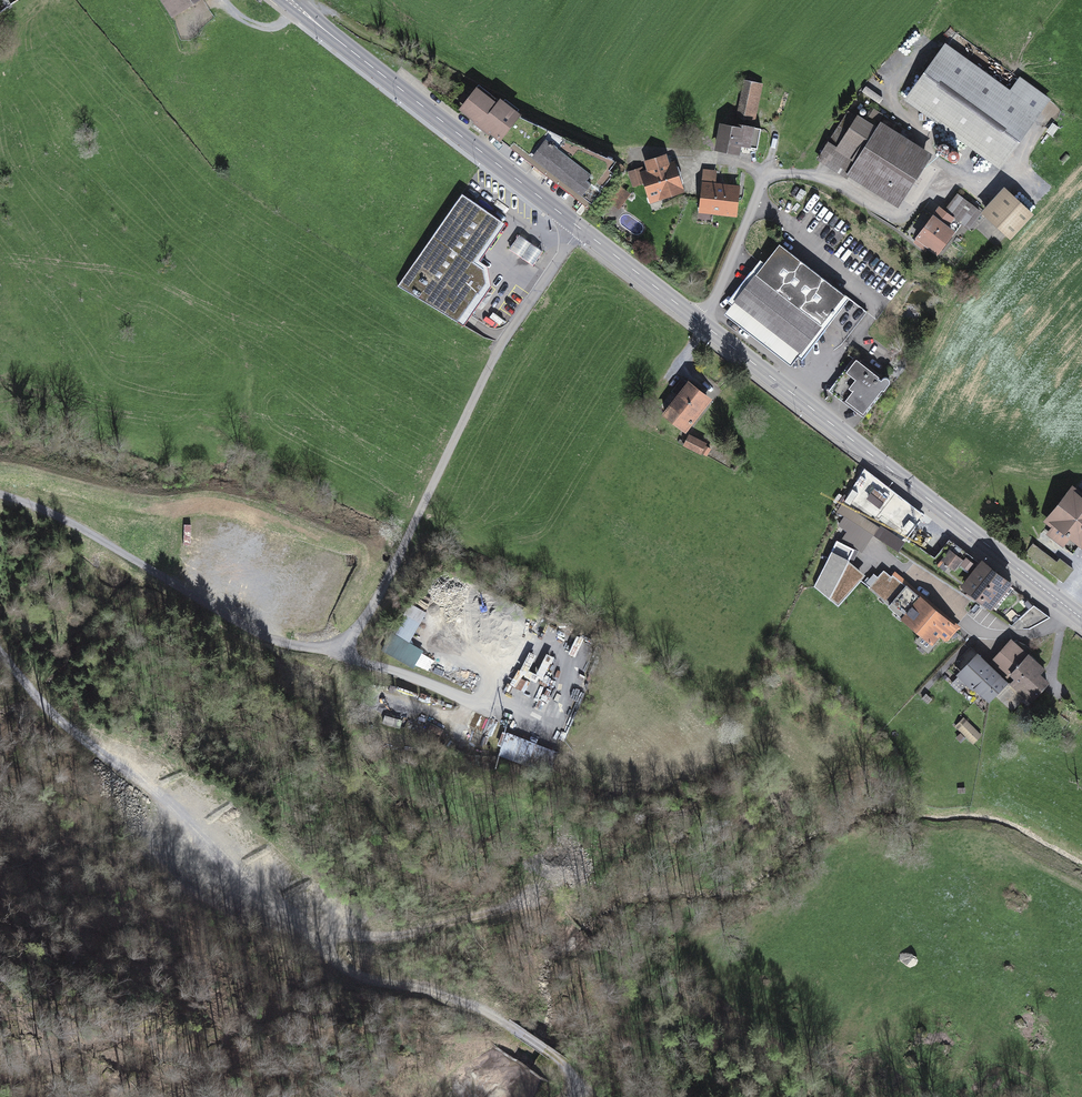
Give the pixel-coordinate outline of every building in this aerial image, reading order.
[(172,14),(194,0),(163,0),(172,14)] [(1011,94),(946,47),(908,99),(999,165),(1047,99),(1034,89),(1023,103),(1011,94)] [(1011,94),(1023,103),(1034,89),(1021,80),(1011,94)] [(745,81),(738,116),(750,119),(757,83),(745,81)] [(750,119),(754,120),(762,84),(757,83),(750,119)] [(460,108),(464,111),(480,91),(495,103),(498,100),(479,85),(460,108)] [(488,133),(491,132),(500,139),(519,115),(500,101),(497,105),(495,103),(480,91),(464,111),(475,120),(475,123),(483,128),(488,133)] [(874,109),(865,123),(848,113),(819,158),(846,175),(850,173),(853,168),(901,199),(925,161),(874,129),(879,121),(883,115),(874,109)] [(617,161),(553,133),(519,115),(500,139),(510,147),(514,143),(542,164),(592,204),(608,184),(616,173),(612,170),(616,163),(617,161)] [(925,161),(930,153),(879,121),(874,129),(925,161)] [(480,131),(483,128),(475,123),(473,126),(480,131)] [(734,128),(722,125),(718,148),(738,151),(739,145),(757,149),(761,129),(735,124),(734,128)] [(662,199),(661,197),(681,190),(673,164),(667,166),(664,155),(647,161),(650,171),(643,174),(645,181),(650,197),(648,198),(650,203),(662,199)] [(619,175),(624,169),(616,163),(612,170),(616,173),(619,175)] [(901,199),(853,168),(850,173),(898,204),(901,199)] [(641,169),(629,173),(634,185),(645,181),(643,174),(641,169)] [(716,171),(703,170),(702,184),(704,184),(715,185),(716,171)] [(618,184),(607,200),(619,209),(631,194),(618,184)] [(735,214),(737,188),(715,185),(704,184),(702,205),(713,206),(712,212),(735,214)] [(982,212),(987,216),(1008,192),(1004,188),(982,212)] [(987,216),(1010,237),(1031,213),(1008,192),(987,216)] [(473,262),(502,221),(462,194),(398,286),(457,322),(465,311),(486,282),(483,269),(473,262)] [(946,211),(964,226),(977,209),(958,195),(946,211)] [(939,249),(959,223),(941,209),(933,218),(922,210),(904,234),(925,250),(929,245),(937,252),(939,249)] [(964,226),(969,229),(982,213),(977,209),(964,226)] [(942,251),(962,225),(959,223),(939,249),(942,251)] [(510,249),(533,264),(542,251),(519,236),(510,249)] [(849,334),(867,312),(849,298),(779,244),(764,263),(735,301),(801,352),(828,318),(849,334)] [(791,365),(801,352),(735,301),(764,263),(760,260),(727,302),(732,306),(725,314),(791,365)] [(889,381),(888,379),(884,378),(881,380),(855,360),(845,372),(850,375),(836,393),(861,413),(878,391),(881,393),(883,390),(889,384),(889,381)] [(836,393),(850,375),(845,372),(844,371),(829,390),(835,394),(836,393)] [(710,400),(682,378),(672,391),(678,396),(665,413),(686,429),(710,400)] [(861,414),(864,416),(884,391),(883,390),(881,393),(878,391),(861,413),(861,414)] [(704,445),(706,443),(689,435),(684,445),(700,453),(701,452),(707,455),(710,449),(704,445)] [(1075,489),(1072,493),(1081,500),(1081,495),(1075,489)] [(1070,533),(1081,542),(1081,500),(1072,493),(1052,519),(1058,524),(1054,529),(1050,534),(1062,544),(1070,533)] [(838,512),(845,516),(873,534),(889,545),(931,572),(953,544),(954,542),(949,539),(935,558),(898,532),(900,530),(849,494),(838,512)] [(1052,519),(1048,524),(1054,529),(1058,524),(1052,519)] [(853,546),(861,552),(867,543),(859,537),(853,546)] [(930,572),(988,610),(991,605),(1008,583),(982,563),(980,565),(953,544),(931,572),(930,572)] [(1063,581),(1073,568),(1060,558),(1056,563),(1033,544),(1026,553),(1063,581)] [(873,574),(877,578),(880,574),(888,580),(891,577),(879,567),(873,574)] [(888,580),(880,574),(877,578),(869,587),(922,633),(932,642),(939,634),(945,639),(954,628),(893,575),(891,577),(888,580)] [(991,605),(996,609),(1013,587),(1008,583),(991,605)] [(414,666),(423,650),(409,642),(426,611),(409,602),(382,649),(414,666)] [(1019,619),(1029,629),(1050,617),(1034,605),(1019,619)] [(928,652),(935,644),(932,642),(922,633),(915,641),(928,652)] [(1026,655),(1031,650),(1025,644),(1017,639),(1012,642),(1026,655)] [(992,662),(1008,676),(1011,673),(1027,655),(1026,655),(1012,642),(1011,641),(992,662)] [(976,687),(990,700),(996,694),(1006,683),(1004,681),(969,648),(957,662),(965,669),(961,673),(969,680),(967,682),(965,684),(972,691),(976,687)] [(546,650),(544,655),(533,649),(524,666),(546,676),(556,655),(546,650)] [(1040,676),(1038,675),(1043,670),(1027,655),(1011,673),(1016,678),(1012,682),(1008,685),(1006,683),(996,694),(1012,709),(1013,707),(1022,699),(1027,705),(1047,683),(1040,676)] [(926,693),(922,697),(928,703),(932,698),(926,693)] [(973,743),(981,735),(966,721),(959,729),(973,743)] [(553,771),(560,754),(507,735),(501,753),(553,771)]
